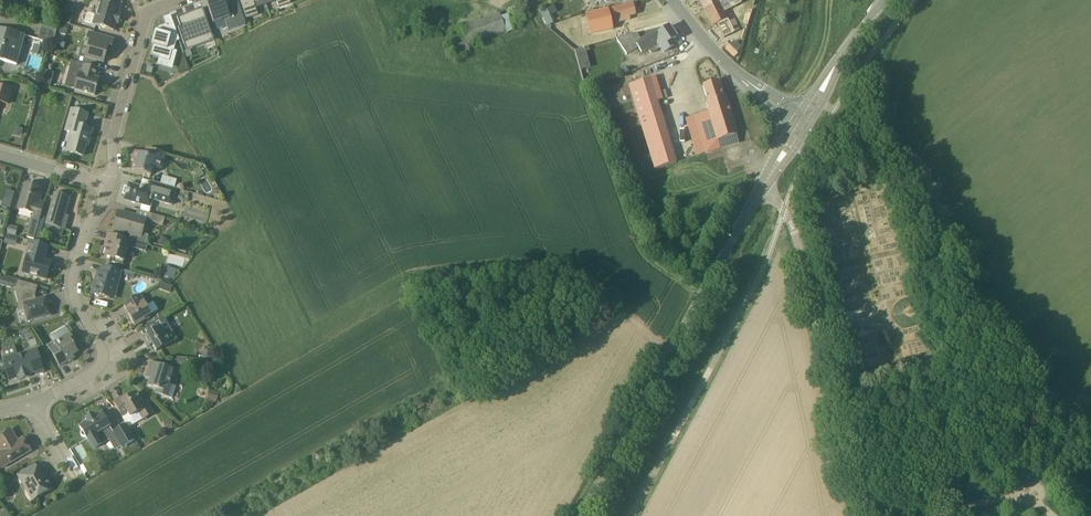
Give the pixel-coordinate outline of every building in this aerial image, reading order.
[(207,6),(214,23),(225,19),(229,30),(246,24),(237,0),(225,4),(224,0),(223,0),(207,6)] [(258,15),(254,3),(261,0),(240,0),(246,19),(258,15)] [(720,2),(719,0),(700,0),(705,10),(720,2)] [(120,7),(100,1),(96,15),(89,13),(87,14),(86,16),(84,22),(114,31),(116,23),(118,24),(121,15),(118,14),(120,7)] [(612,24),(630,20),(629,16),(644,13),(641,2),(582,16),(587,35),(613,29),(612,25),(612,24)] [(729,9),(724,11),(720,2),(705,10),(713,26),(732,17),(729,9)] [(554,22),(551,15),(550,14),(558,10),(557,10),(555,4),(540,11),(548,25),(554,22)] [(178,28),(184,45),(206,37),(208,43),(215,41),(202,8),(177,17),(181,27),(178,28)] [(59,19),(70,23),(73,13),(62,10),(59,19)] [(450,30),(460,56),(470,53),(468,45),(506,31),(500,13),(450,30)] [(69,27),(61,24),(59,33),(66,35),(69,27)] [(158,28),(157,32),(155,31),(151,45),(154,45),(151,55),(159,57),(159,59),(169,61),(172,51),(174,51),(176,42),(179,41),(174,25),(167,27),(167,25),(158,28)] [(57,31),(42,26),(38,40),(53,44),(57,31)] [(17,64),(25,35),(0,27),(0,60),(17,64)] [(638,47),(642,53),(657,43),(664,52),(676,44),(673,39),(676,38),(668,27),(654,37),(652,34),(642,41),(636,33),(616,39),(627,55),(638,47)] [(114,39),(89,32),(86,42),(90,43),(85,58),(79,56),(77,62),(95,68),(97,61),(103,63),(107,49),(111,50),(114,39)] [(585,47),(575,50),(580,70),(590,68),(585,47)] [(99,69),(95,68),(77,62),(71,61),(64,86),(94,95),(99,79),(96,79),(99,69)] [(49,89),(53,72),(46,70),(41,87),(49,89)] [(635,107),(656,101),(662,100),(655,77),(628,84),(635,107)] [(724,98),(719,81),(704,86),(709,102),(707,103),(709,111),(718,140),(737,134),(725,97),(724,98)] [(8,103),(12,89),(0,85),(0,101),(8,103)] [(656,101),(635,107),(643,135),(664,129),(656,101)] [(86,113),(71,109),(65,131),(71,132),(66,151),(83,156),(86,145),(88,145),(93,129),(82,126),(86,113)] [(718,140),(709,111),(694,115),(706,154),(740,143),(737,134),(718,140)] [(145,155),(135,152),(132,160),(135,161),(133,170),(151,175),(153,166),(161,169),(166,153),(147,148),(145,155)] [(198,179),(204,175),(199,167),(193,170),(198,179)] [(129,183),(124,198),(133,200),(132,202),(142,205),(141,210),(149,212),(153,200),(172,205),(177,189),(150,181),(148,188),(129,183)] [(34,240),(40,220),(44,203),(38,201),(42,189),(25,184),(18,209),(34,214),(33,218),(31,218),(26,237),(34,240)] [(10,210),(15,192),(7,189),(2,207),(10,210)] [(70,197),(54,192),(45,224),(65,230),(68,219),(64,218),(70,197)] [(142,230),(145,219),(135,216),(119,211),(114,229),(131,234),(129,240),(134,241),(146,244),(148,236),(141,234),(142,230)] [(165,218),(149,213),(147,221),(163,226),(165,218)] [(123,266),(128,247),(129,240),(108,234),(105,244),(108,244),(105,256),(113,258),(112,263),(123,266)] [(6,236),(4,243),(12,246),(16,243),(18,239),(6,236)] [(48,246),(32,241),(23,273),(46,279),(51,262),(44,260),(48,246)] [(148,245),(146,244),(134,241),(132,248),(146,252),(148,245)] [(121,272),(102,266),(100,273),(99,273),(97,284),(94,283),(91,293),(114,299),(121,272)] [(174,280),(177,270),(164,266),(161,276),(174,280)] [(17,286),(18,281),(0,277),(0,284),(11,287),(11,285),(17,286)] [(18,281),(17,286),(15,291),(20,310),(24,308),(27,321),(51,315),(46,297),(36,299),(35,294),(38,286),(18,281)] [(140,294),(123,304),(127,311),(126,311),(135,326),(145,320),(144,318),(152,314),(140,294)] [(177,339),(172,330),(164,316),(140,330),(144,336),(142,338),(145,343),(148,341),(150,346),(152,344),(156,351),(177,339)] [(75,342),(70,333),(54,342),(56,346),(50,349),(60,366),(74,358),(73,355),(78,352),(73,343),(75,342)] [(35,339),(27,341),(30,348),(37,346),(35,339)] [(212,348),(205,346),(201,356),(208,359),(212,348)] [(35,350),(15,357),(14,355),(7,358),(7,359),(0,362),(0,370),(5,368),(9,381),(22,376),(23,379),(30,376),(29,374),(43,369),(38,355),(37,355),(35,350)] [(173,363),(185,367),(187,361),(188,358),(174,357),(173,363)] [(156,388),(155,393),(171,399),(176,386),(168,384),(173,369),(151,362),(146,377),(150,379),(148,386),(156,388)] [(216,403),(219,392),(210,389),(207,400),(216,403)] [(114,402),(126,424),(128,427),(143,418),(144,419),(153,413),(146,401),(143,403),(136,393),(124,399),(123,397),(114,402)] [(89,441),(93,449),(102,444),(97,436),(96,434),(110,426),(102,413),(95,417),(93,414),(85,418),(87,421),(79,426),(82,430),(81,431),(81,432),(81,433),(81,434),(81,435),(82,436),(82,437),(83,437),(84,437),(85,437),(86,437),(88,441),(89,441)] [(165,429),(173,429),(172,421),(164,421),(165,429)] [(135,440),(128,427),(126,424),(112,432),(122,448),(135,440)] [(3,468),(31,451),(27,443),(21,447),(11,429),(0,435),(0,451),(0,452),(0,463),(3,468)] [(35,465),(18,475),(27,490),(32,487),(38,497),(53,488),(46,476),(43,478),(35,465)]
